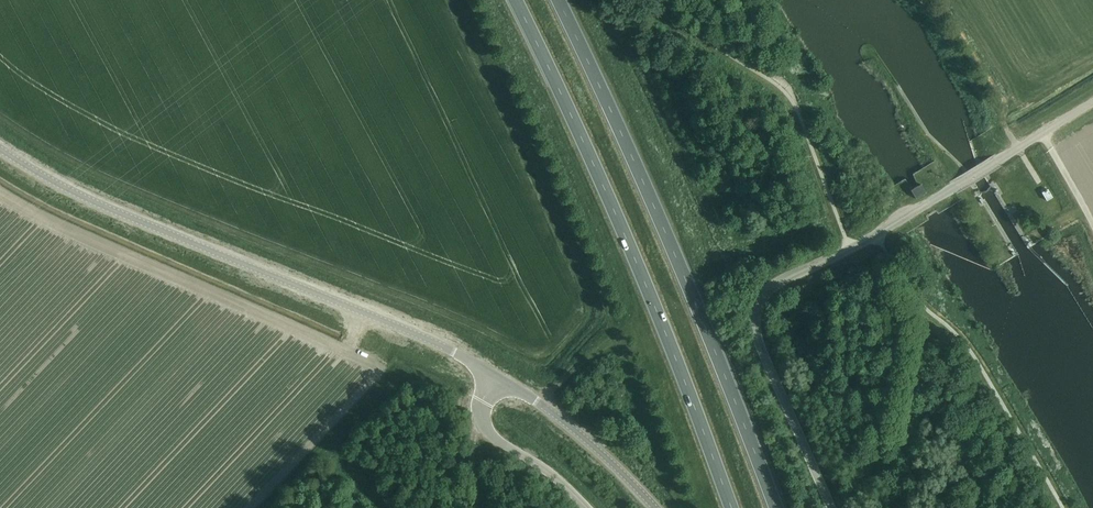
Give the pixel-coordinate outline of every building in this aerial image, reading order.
[(911,190),(916,199),(926,193),(921,184),(911,190)]
